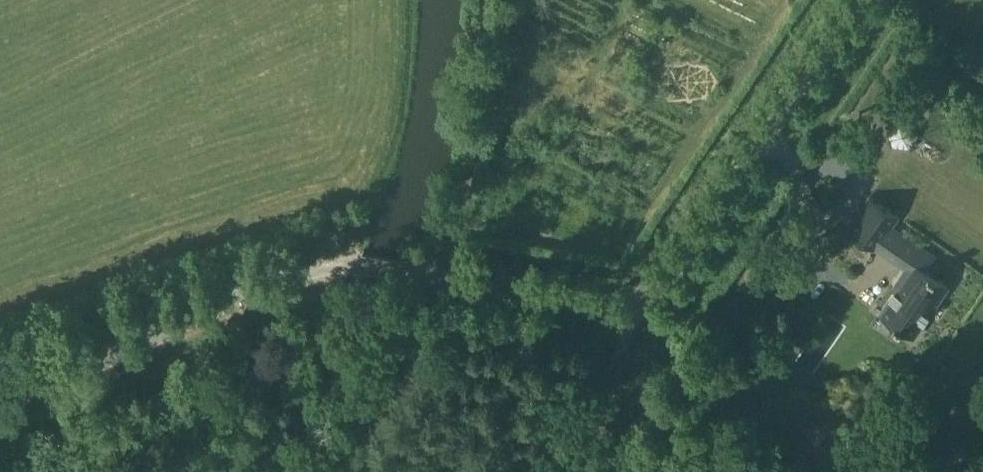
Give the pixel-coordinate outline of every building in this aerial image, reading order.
[(852,174),(867,151),(849,140),(834,162),(852,174)] [(912,270),(889,303),(881,314),(913,336),(948,284),(919,265),(928,251),(891,226),(899,215),(874,198),(851,232),(876,249),(878,246),(912,270)]
